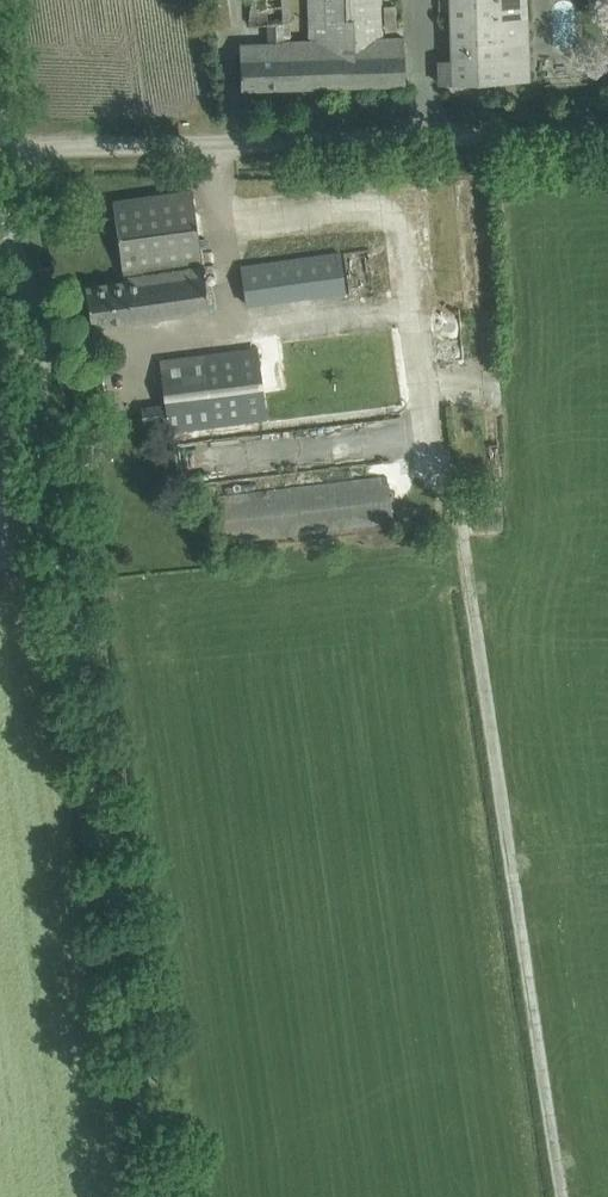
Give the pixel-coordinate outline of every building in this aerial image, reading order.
[(381,0),(302,0),(302,22),(310,21),(310,39),(290,40),(289,0),(251,0),(251,24),(268,24),(268,42),(240,43),(241,88),(406,83),(404,36),(382,37),(381,0)] [(525,0),(439,0),(439,19),(450,18),(451,58),(439,58),(439,82),(528,79),(525,0)] [(92,327),(115,323),(209,310),(193,190),(113,201),(124,281),(86,286),(92,327)] [(339,250),(239,265),(245,305),(345,291),(339,250)] [(170,430),(401,402),(393,331),(162,359),(170,430)] [(216,542),(394,519),(388,474),(210,497),(216,542)]
